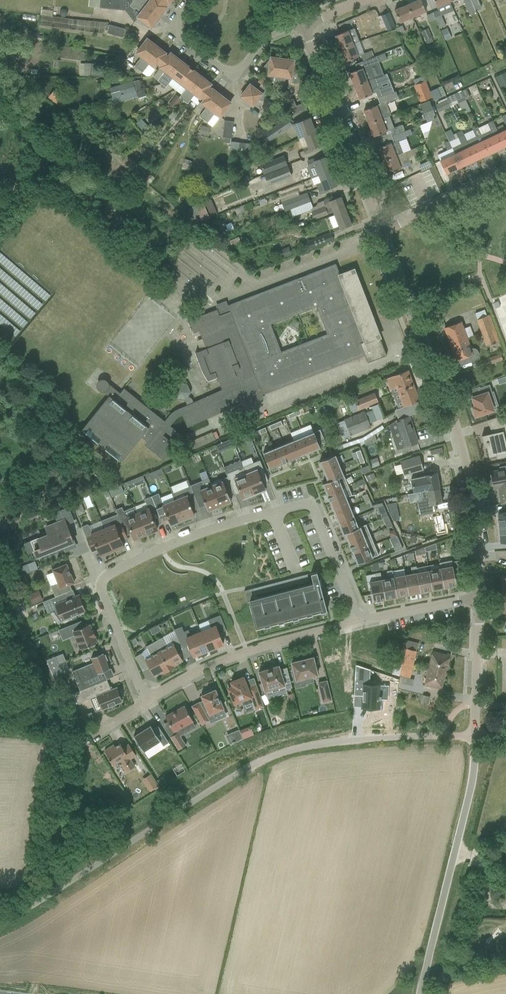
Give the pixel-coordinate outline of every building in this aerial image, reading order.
[(126,10),(127,0),(95,0),(94,7),(100,7),(100,8),(126,10)] [(151,27),(156,21),(157,22),(160,18),(137,0),(134,0),(130,5),(135,9),(136,7),(142,12),(138,17),(151,27)] [(160,18),(163,14),(162,13),(167,7),(166,6),(168,4),(162,0),(151,0),(150,2),(147,0),(137,0),(160,18)] [(412,17),(425,11),(420,0),(417,0),(407,5),(412,17)] [(470,15),(476,12),(475,10),(471,0),(464,0),(470,15)] [(475,10),(481,7),(478,0),(471,0),(475,10)] [(394,10),(399,22),(412,17),(407,5),(394,10)] [(436,19),(440,28),(446,25),(441,14),(439,10),(433,13),(436,19)] [(385,24),(388,31),(395,28),(392,21),(388,12),(381,15),(385,24)] [(427,15),(429,22),(436,19),(433,13),(427,15)] [(18,30),(17,30),(20,36),(23,34),(26,33),(29,32),(28,30),(26,25),(24,26),(20,28),(20,29),(18,30)] [(107,33),(123,37),(125,29),(109,25),(107,33)] [(397,28),(399,35),(405,32),(402,26),(397,28)] [(335,35),(340,48),(354,43),(360,41),(354,28),(335,35)] [(428,28),(422,31),(426,40),(432,37),(428,28)] [(448,28),(441,31),(445,40),(452,38),(448,28)] [(134,66),(138,69),(158,44),(154,41),(153,43),(147,39),(137,53),(142,57),(134,66)] [(340,48),(345,61),(359,56),(354,43),(340,48)] [(138,69),(142,72),(150,63),(155,67),(157,64),(159,65),(167,55),(165,53),(166,53),(160,49),(161,47),(158,44),(138,69)] [(372,50),(361,55),(363,61),(374,57),(372,51),(372,50)] [(158,80),(162,84),(181,59),(177,56),(176,57),(171,53),(169,56),(167,55),(159,65),(161,67),(160,67),(165,71),(158,80)] [(357,70),(350,73),(355,86),(375,78),(370,66),(388,59),(385,53),(375,57),(364,61),(355,64),(357,70)] [(270,58),(262,69),(269,73),(269,74),(274,75),(274,81),(273,83),(275,83),(279,84),(282,59),(277,58),(274,58),(274,59),(271,58),(270,58)] [(162,84),(166,87),(173,77),(178,81),(179,80),(181,82),(191,68),(184,63),(185,61),(181,59),(162,84)] [(279,84),(285,85),(286,77),(291,78),(292,77),(299,74),(294,61),(294,60),(282,59),(279,84)] [(81,75),(95,75),(96,63),(82,62),(81,75)] [(180,97),(184,100),(203,75),(199,72),(198,74),(193,70),(191,68),(181,82),(182,83),(182,84),(187,88),(180,97)] [(505,84),(505,70),(493,76),(499,87),(505,84)] [(184,100),(188,103),(195,94),(200,98),(201,97),(202,99),(210,88),(209,87),(211,84),(205,80),(207,78),(203,75),(184,100)] [(375,78),(355,86),(360,99),(376,93),(378,98),(394,92),(392,86),(379,91),(375,78)] [(110,87),(113,98),(136,92),(133,81),(110,87)] [(241,96),(253,105),(258,99),(260,101),(265,101),(267,89),(261,84),(257,90),(250,84),(241,96)] [(442,86),(436,88),(440,97),(445,95),(442,86)] [(48,97),(62,109),(69,100),(56,88),(48,97)] [(199,116),(204,119),(223,94),(219,91),(218,93),(213,89),(212,89),(210,88),(202,99),(204,100),(202,103),(207,107),(199,116)] [(436,88),(431,91),(434,99),(440,97),(436,88)] [(136,92),(139,98),(146,96),(144,89),(136,92)] [(428,91),(419,95),(421,101),(430,98),(428,91)] [(462,91),(447,98),(447,99),(451,107),(451,108),(454,106),(453,105),(458,102),(459,103),(462,102),(466,109),(465,109),(467,113),(471,111),(469,107),(462,91)] [(380,104),(364,110),(369,123),(391,115),(386,102),(392,100),(397,98),(394,92),(378,98),(380,104)] [(204,119),(208,122),(215,113),(220,117),(231,103),(225,99),(227,97),(223,94),(204,119)] [(289,100),(294,115),(298,113),(307,110),(304,102),(297,105),(294,98),(289,100)] [(436,105),(439,112),(451,107),(447,99),(436,105)] [(420,104),(427,122),(432,120),(433,120),(435,113),(430,101),(430,100),(424,102),(424,103),(420,104)] [(386,132),(389,137),(392,136),(404,131),(402,125),(394,128),(390,115),(397,113),(397,112),(391,115),(369,123),(374,136),(386,132)] [(260,136),(264,141),(273,135),(274,137),(292,124),(287,117),(260,136)] [(299,138),(304,136),(315,131),(310,117),(301,120),(300,119),(292,122),(299,138)] [(224,143),(231,144),(234,121),(225,120),(223,137),(225,138),(224,143)] [(421,129),(431,125),(432,120),(427,122),(420,125),(421,129)] [(478,127),(490,153),(504,146),(498,133),(496,128),(493,120),(487,123),(490,130),(482,134),(478,127)] [(199,133),(209,136),(211,128),(201,125),(199,133)] [(463,134),(476,160),(490,153),(478,127),(472,129),(475,137),(467,141),(464,134),(463,134)] [(303,148),(303,149),(305,154),(313,151),(312,149),(321,145),(315,131),(304,136),(308,146),(303,148)] [(391,143),(378,147),(383,160),(403,153),(398,140),(407,137),(404,131),(392,136),(394,141),(391,143)] [(459,137),(449,141),(452,147),(461,166),(476,160),(463,134),(458,136),(459,137)] [(441,161),(447,174),(461,166),(452,147),(449,141),(444,143),(447,150),(438,155),(441,161)] [(237,157),(244,158),(245,152),(248,152),(248,156),(255,157),(256,153),(257,153),(258,145),(239,142),(237,157)] [(403,153),(383,160),(388,174),(412,165),(406,152),(403,153)] [(260,164),(264,173),(288,164),(284,155),(260,164)] [(315,165),(319,176),(331,171),(325,157),(316,160),(316,158),(307,162),(310,167),(315,165)] [(192,162),(185,159),(181,169),(189,172),(192,162)] [(265,176),(268,185),(292,175),(288,167),(265,176)] [(316,184),(320,194),(328,191),(327,189),(336,185),(331,171),(319,176),(321,182),(316,184)] [(233,188),(235,192),(248,187),(246,182),(233,188)] [(426,195),(421,185),(406,192),(411,203),(426,195)] [(281,203),(285,211),(290,209),(310,201),(307,193),(281,203)] [(318,208),(311,211),(315,220),(328,214),(328,213),(333,211),(334,215),(346,210),(341,197),(332,200),(331,198),(323,201),(325,206),(318,208)] [(290,209),(293,216),(313,208),(310,201),(290,209)] [(204,203),(192,207),(197,221),(209,216),(204,203)] [(246,204),(239,206),(242,214),(248,211),(246,204)] [(334,215),(329,217),(333,228),(335,233),(344,230),(343,228),(352,225),(346,210),(334,215)] [(306,242),(309,249),(334,240),(331,232),(306,242)] [(289,247),(279,250),(282,258),(292,254),(289,247)] [(82,429),(92,438),(88,443),(107,458),(111,452),(122,461),(142,436),(148,441),(145,444),(164,460),(167,456),(167,455),(174,445),(163,435),(166,431),(171,435),(176,430),(171,426),(178,417),(183,415),(188,426),(221,412),(253,397),(255,402),(264,399),(263,395),(365,355),(367,362),(386,355),(379,336),(375,337),(371,328),(374,327),(357,283),(345,287),(336,264),(307,275),(303,280),(302,277),(228,305),(230,311),(220,316),(217,309),(189,320),(193,330),(194,333),(200,330),(204,339),(198,342),(201,350),(196,352),(203,371),(209,380),(217,377),(220,383),(223,389),(194,402),(192,399),(188,396),(191,392),(188,384),(178,383),(173,390),(177,399),(185,400),(188,405),(180,408),(175,410),(172,414),(165,421),(125,388),(121,393),(110,384),(109,383),(109,382),(108,381),(107,380),(106,379),(105,379),(103,379),(102,379),(100,380),(99,380),(98,381),(98,382),(97,383),(97,384),(97,385),(97,387),(98,388),(98,389),(99,390),(100,391),(102,391),(103,391),(109,396),(82,429)] [(487,316),(477,320),(482,333),(495,328),(491,317),(489,317),(488,316),(487,316)] [(445,328),(451,344),(468,338),(462,321),(454,324),(445,328)] [(482,333),(487,346),(501,340),(495,328),(482,333)] [(459,359),(461,365),(471,361),(472,361),(476,359),(478,357),(479,355),(479,353),(479,351),(478,350),(476,349),(475,348),(473,348),(472,348),(468,338),(451,344),(457,360),(459,359)] [(489,357),(492,364),(503,360),(501,353),(489,357)] [(386,378),(389,388),(396,386),(403,406),(419,400),(408,370),(386,378)] [(495,400),(489,384),(478,388),(480,394),(472,397),(475,406),(472,407),(473,408),(471,409),(473,415),(475,414),(475,416),(477,415),(477,417),(484,415),(483,413),(493,409),(490,401),(495,400)] [(375,392),(355,400),(359,409),(379,401),(375,392)] [(378,404),(371,406),(372,410),(376,420),(383,418),(378,404)] [(344,420),(338,422),(343,434),(349,432),(350,435),(351,435),(371,427),(369,423),(365,413),(365,411),(344,419),(344,420)] [(488,420),(491,429),(494,428),(495,432),(482,435),(484,443),(486,443),(489,456),(496,455),(497,458),(505,456),(505,442),(505,440),(505,414),(488,420)] [(403,443),(405,447),(418,443),(409,416),(396,421),(403,443)] [(320,429),(304,436),(310,452),(320,448),(319,445),(325,442),(320,429)] [(231,438),(232,438),(234,444),(244,440),(242,434),(231,438)] [(374,434),(364,441),(366,445),(377,441),(374,434)] [(304,436),(294,440),(300,456),(310,452),(304,436)] [(218,452),(222,450),(230,447),(234,445),(234,444),(232,438),(227,440),(215,445),(217,449),(218,452)] [(294,440),(284,444),(290,460),(300,456),(294,440)] [(284,444),(274,448),(280,464),(290,460),(284,444)] [(280,464),(274,448),(263,452),(270,468),(280,464)] [(320,461),(324,471),(340,465),(336,454),(320,461)] [(401,462),(405,475),(424,469),(421,456),(401,462)] [(260,460),(243,467),(255,495),(261,493),(261,490),(265,489),(263,483),(268,481),(260,460)] [(164,467),(162,468),(165,473),(171,471),(169,465),(164,467)] [(344,475),(340,465),(324,471),(328,481),(344,475)] [(491,472),(494,489),(498,488),(501,504),(505,503),(505,465),(499,466),(500,471),(491,472)] [(255,495),(243,467),(227,473),(228,476),(234,492),(235,494),(241,492),(243,498),(247,496),(249,497),(255,495)] [(424,475),(412,478),(415,493),(421,491),(439,488),(436,473),(434,473),(433,470),(427,471),(428,474),(424,475)] [(373,473),(366,476),(368,482),(375,478),(373,473)] [(348,485),(344,475),(328,481),(322,483),(327,494),(348,485)] [(222,478),(211,482),(212,485),(220,505),(231,501),(228,494),(234,492),(228,476),(222,479),(222,478)] [(205,488),(202,480),(190,485),(199,507),(206,505),(208,510),(220,505),(212,485),(205,488)] [(190,485),(171,493),(174,500),(183,520),(192,517),(191,515),(194,514),(193,510),(199,507),(190,485)] [(352,495),(348,485),(327,494),(331,504),(352,495)] [(422,498),(416,500),(419,515),(436,512),(434,504),(442,502),(439,488),(421,491),(422,498)] [(159,493),(152,496),(162,522),(169,520),(170,524),(173,522),(174,524),(183,520),(174,500),(163,505),(159,493)] [(151,496),(145,499),(148,507),(137,511),(134,505),(134,506),(146,536),(155,532),(155,530),(157,529),(156,525),(162,523),(162,522),(151,496)] [(351,507),(347,497),(331,504),(335,514),(351,507)] [(80,501),(73,504),(75,510),(77,515),(85,512),(84,510),(83,507),(82,506),(81,503),(80,501)] [(396,502),(387,504),(391,512),(398,511),(396,502)] [(122,506),(116,509),(127,535),(132,533),(134,538),(137,537),(138,539),(146,536),(134,506),(134,505),(123,510),(122,506)] [(74,521),(68,507),(54,513),(58,522),(46,527),(49,534),(34,540),(40,555),(63,546),(65,550),(76,545),(71,534),(70,535),(66,524),(74,521)] [(355,517),(351,507),(335,514),(339,524),(355,517)] [(128,539),(116,509),(115,509),(117,514),(112,516),(112,524),(104,527),(113,550),(115,549),(116,551),(122,548),(122,547),(124,546),(122,541),(128,539)] [(359,527),(355,517),(339,524),(343,534),(345,533),(359,527)] [(113,550),(104,527),(94,531),(88,524),(82,526),(92,552),(98,550),(100,555),(104,554),(105,555),(112,553),(111,551),(113,550)] [(345,533),(349,543),(370,534),(366,524),(359,527),(345,533)] [(394,529),(388,532),(391,537),(397,535),(394,529)] [(374,544),(370,534),(349,543),(353,553),(374,544)] [(397,535),(390,538),(395,551),(402,548),(402,546),(397,535)] [(379,555),(374,544),(353,553),(357,564),(379,555)] [(452,560),(440,562),(441,568),(444,587),(457,585),(453,568),(461,567),(460,560),(452,561),(452,560)] [(16,569),(15,569),(19,577),(19,576),(31,572),(27,564),(16,569)] [(51,586),(55,597),(66,592),(72,590),(70,584),(74,582),(67,564),(53,569),(58,583),(51,586)] [(416,567),(421,592),(433,590),(429,570),(428,565),(416,567)] [(405,575),(409,594),(421,592),(416,567),(416,566),(410,567),(412,573),(405,575)] [(429,570),(433,590),(444,587),(441,568),(429,570)] [(392,597),(397,596),(394,577),(392,569),(387,571),(388,578),(382,579),(385,599),(386,598),(387,600),(392,599),(392,597)] [(249,604),(256,629),(265,627),(264,623),(269,622),(270,625),(279,623),(278,620),(283,618),(284,622),(293,619),(292,616),(297,615),(298,618),(307,616),(306,612),(311,611),(312,614),(321,612),(320,609),(325,607),(326,611),(327,610),(317,571),(311,573),(313,583),(315,583),(316,586),(255,602),(252,588),(244,590),(248,604),(249,604)] [(369,582),(373,601),(385,599),(380,572),(375,573),(376,580),(369,582)] [(394,577),(397,596),(409,594),(405,575),(394,577)] [(39,590),(28,595),(32,606),(43,601),(39,590)] [(66,592),(55,597),(43,601),(48,613),(59,608),(60,610),(58,611),(63,622),(76,616),(76,615),(86,610),(85,608),(85,607),(85,605),(85,604),(83,602),(82,601),(81,600),(79,594),(68,599),(66,592)] [(210,649),(210,651),(216,649),(215,647),(223,644),(219,633),(226,630),(220,615),(208,620),(211,627),(201,632),(208,650),(210,649)] [(66,626),(59,630),(63,640),(75,635),(80,649),(85,647),(85,648),(93,645),(93,644),(97,642),(94,635),(95,635),(93,630),(92,630),(90,623),(84,626),(81,620),(66,626)] [(182,626),(174,629),(177,635),(183,647),(189,645),(194,656),(208,650),(201,632),(191,636),(188,630),(184,631),(182,626)] [(154,627),(149,629),(152,635),(157,632),(154,627)] [(154,642),(169,669),(174,666),(173,665),(182,660),(178,652),(183,649),(183,647),(177,635),(170,639),(173,644),(167,647),(162,637),(154,642)] [(404,639),(402,650),(407,650),(407,651),(404,661),(413,664),(417,651),(417,650),(419,643),(404,639)] [(143,652),(135,656),(143,670),(150,667),(155,675),(164,670),(164,672),(169,669),(154,642),(146,646),(151,655),(146,658),(143,652)] [(429,668),(445,672),(450,654),(447,653),(447,655),(433,651),(429,668)] [(72,671),(80,690),(107,679),(104,671),(109,669),(106,661),(108,660),(105,654),(104,655),(103,653),(91,657),(93,662),(72,671)] [(318,674),(313,657),(292,662),(294,670),(292,671),(294,679),(296,679),(296,680),(304,678),(304,681),(313,679),(312,676),(318,674)] [(396,660),(393,674),(403,676),(410,678),(414,664),(413,664),(404,661),(396,660)] [(356,664),(354,695),(363,696),(362,701),(363,701),(363,705),(367,705),(367,707),(367,708),(379,708),(379,699),(380,699),(381,699),(381,695),(379,695),(378,695),(379,686),(373,686),(373,684),(370,684),(369,684),(370,670),(370,669),(356,664)] [(292,688),(287,667),(280,669),(279,665),(259,672),(265,691),(284,685),(286,690),(292,688)] [(438,689),(441,690),(445,672),(429,668),(424,685),(438,688),(438,689)] [(251,701),(254,710),(264,706),(256,683),(247,687),(243,677),(231,682),(232,684),(228,685),(229,687),(228,688),(234,702),(242,700),(243,704),(251,701)] [(80,690),(76,691),(80,702),(97,695),(102,709),(122,701),(121,698),(123,697),(120,690),(118,691),(117,687),(110,690),(109,687),(110,687),(107,679),(80,690)] [(332,700),(327,680),(318,682),(323,702),(332,700)] [(199,701),(191,706),(202,725),(210,720),(209,719),(213,718),(211,713),(223,707),(215,689),(212,690),(212,689),(204,692),(204,694),(201,695),(204,700),(200,702),(199,701)] [(74,692),(71,693),(75,704),(76,703),(80,702),(76,691),(75,692),(74,692)] [(421,704),(428,705),(430,696),(424,695),(421,704)] [(170,737),(178,750),(186,745),(180,736),(184,733),(180,728),(192,720),(185,705),(165,716),(175,734),(170,737)] [(134,735),(134,736),(144,751),(160,741),(163,746),(169,742),(164,734),(158,725),(153,729),(151,725),(150,725),(134,736),(134,735)] [(239,729),(233,732),(237,741),(243,738),(239,729)] [(114,744),(104,750),(114,766),(120,762),(123,766),(132,761),(130,759),(136,755),(129,744),(123,747),(120,743),(115,747),(114,744)] [(159,779),(157,780),(159,783),(161,785),(165,783),(166,782),(164,780),(162,777),(159,779)] [(153,779),(147,783),(150,788),(152,790),(157,786),(153,779)]
